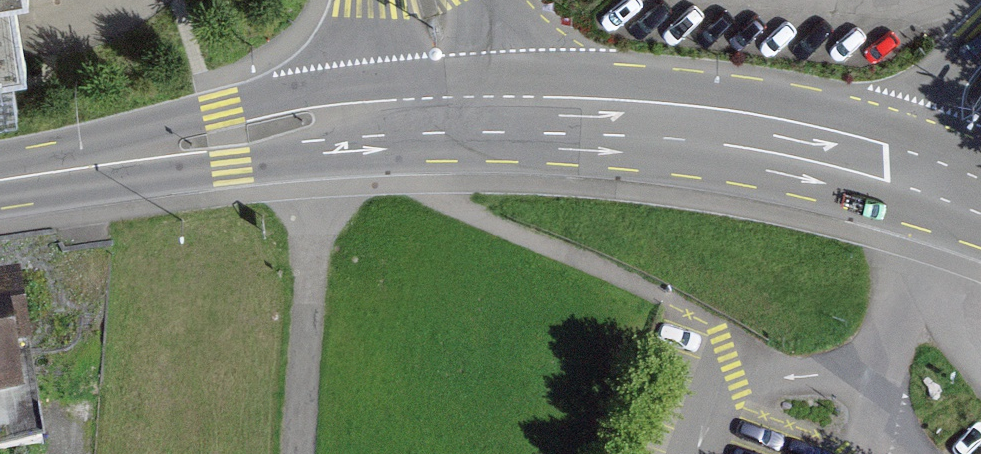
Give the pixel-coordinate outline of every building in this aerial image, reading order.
[(10,55),(3,0),(0,0),(0,57),(10,55)] [(38,408),(32,287),(0,288),(0,409),(38,408)]
